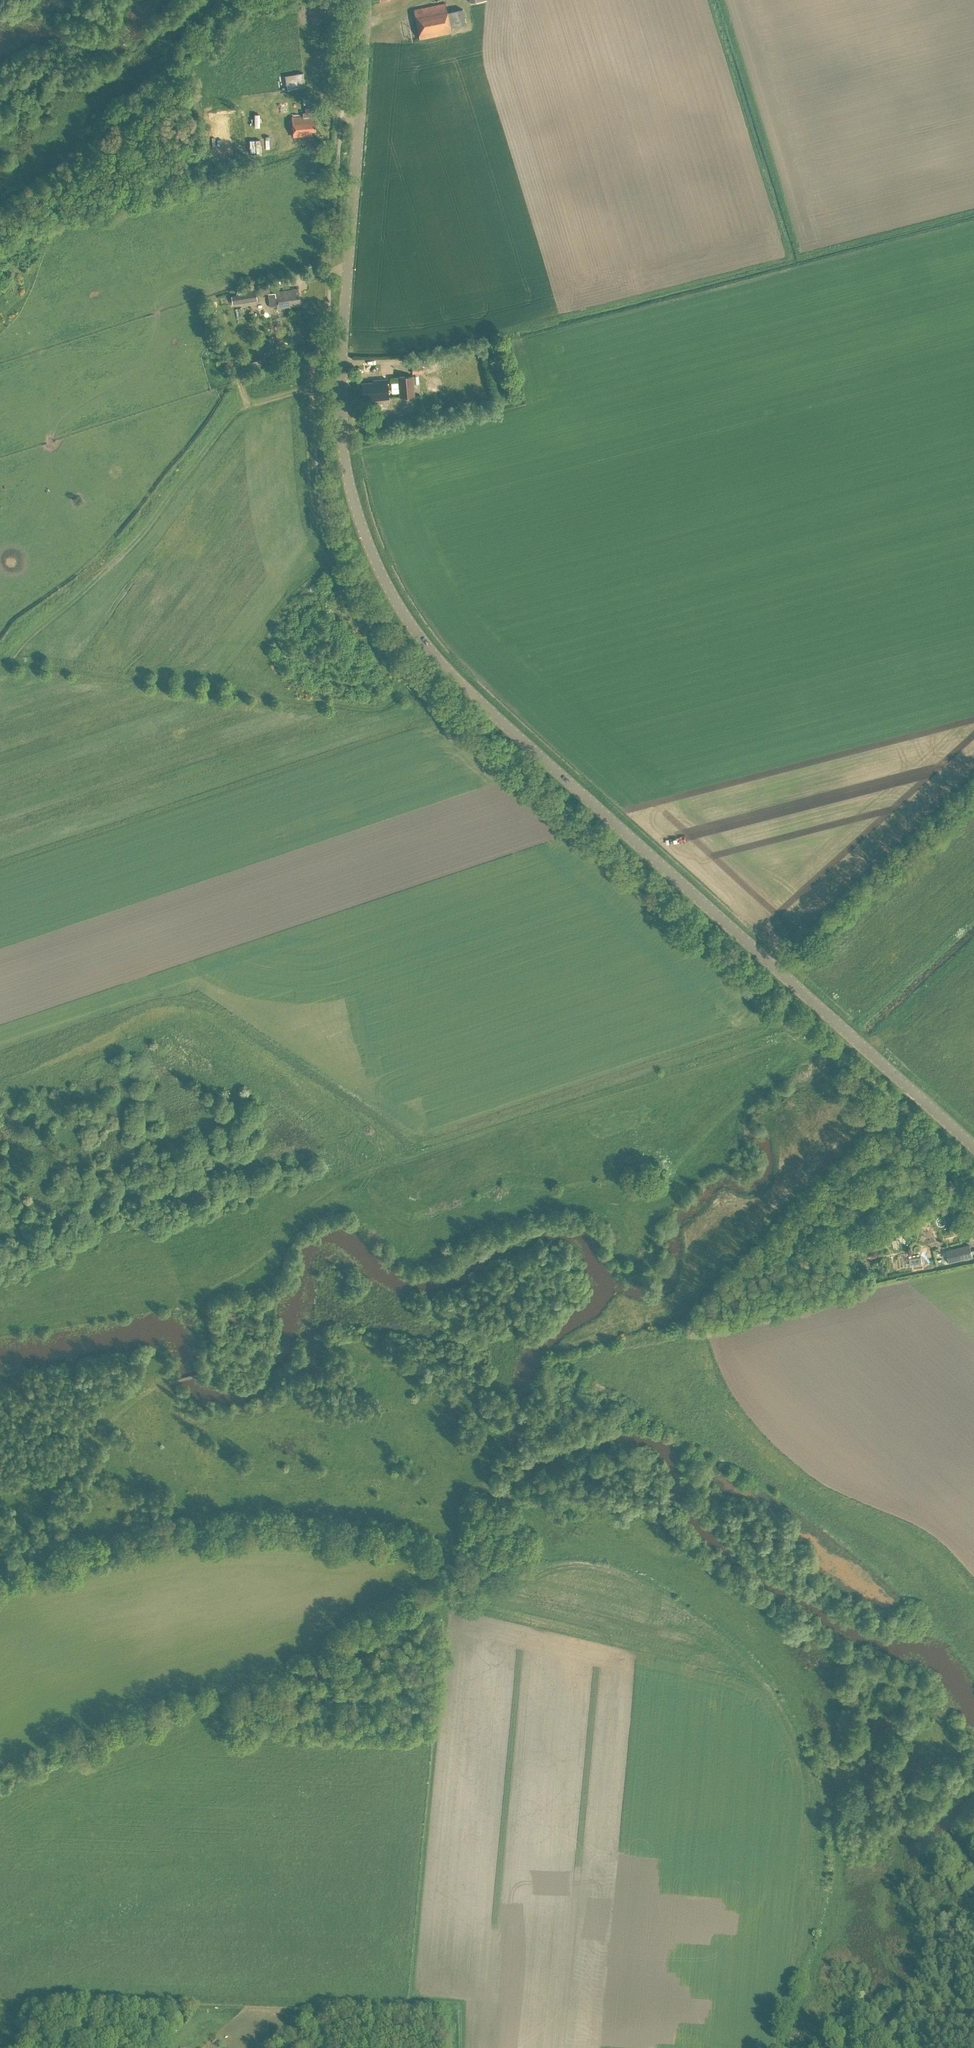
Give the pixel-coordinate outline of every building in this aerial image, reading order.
[(466,8),(448,11),(446,2),(414,8),(420,38),(452,31),(451,26),(465,23),(464,19),(468,18),(466,8)] [(284,74),(284,89),(303,88),(302,73),(284,74)] [(306,113),(303,113),(303,116),(292,117),(293,137),(312,135),(312,131),(316,130),(315,117),(309,117),(309,114),(310,113),(310,108),(305,108),(306,113)] [(273,133),(261,133),(262,150),(274,149),(273,133)] [(248,140),(249,151),(254,151),(255,154),(262,154),(261,139),(248,140)] [(298,288),(269,293),(271,306),(276,305),(277,308),(301,304),(298,288)] [(255,289),(241,291),(241,294),(231,296),(232,304),(257,300),(255,289)] [(422,372),(422,358),(410,359),(411,372),(422,372)] [(414,395),(413,375),(397,376),(399,397),(414,395)] [(387,379),(376,380),(376,382),(362,383),(363,398),(371,397),(372,399),(388,398),(387,379)] [(949,1262),(973,1256),(970,1243),(946,1249),(949,1262)]
